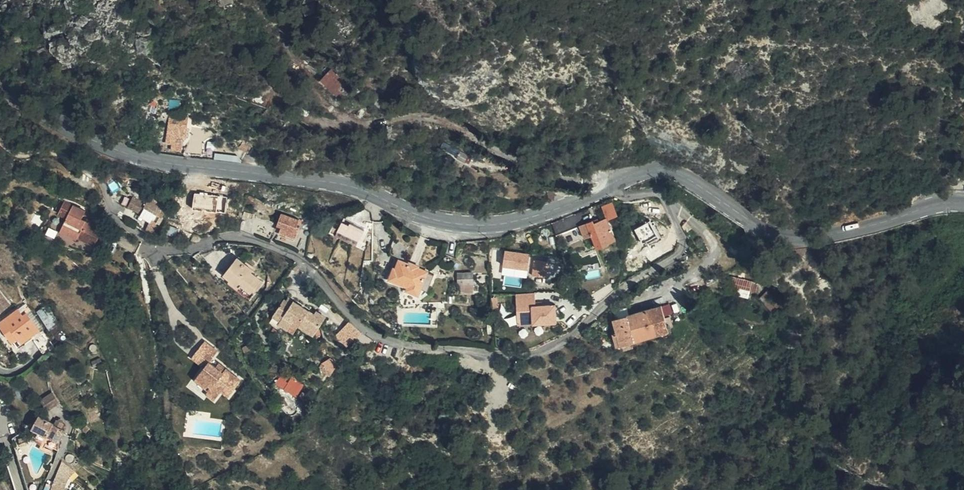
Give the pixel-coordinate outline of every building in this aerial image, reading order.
[(333,83),(341,74),(324,58),(316,67),(333,83)] [(152,138),(160,141),(168,113),(160,112),(159,116),(153,115),(150,124),(156,126),(152,138)] [(168,142),(173,142),(173,150),(187,150),(187,114),(168,114),(168,142)] [(111,190),(124,198),(126,194),(131,197),(134,191),(115,182),(111,190)] [(73,239),(86,249),(96,235),(77,220),(81,214),(63,201),(55,212),(62,217),(54,231),(71,241),(73,239)] [(601,215),(608,213),(605,203),(598,205),(601,215)] [(264,224),(281,232),(285,220),(281,218),(283,214),(266,206),(261,219),(265,221),(264,224)] [(138,219),(140,213),(133,209),(130,215),(138,219)] [(607,237),(601,215),(588,218),(587,215),(573,219),(576,234),(585,232),(588,245),(601,242),(600,239),(607,237)] [(348,231),(335,222),(330,230),(342,239),(348,231)] [(395,249),(400,241),(388,233),(383,242),(395,249)] [(496,242),(480,241),(480,251),(490,251),(495,251),(496,242)] [(505,250),(505,267),(530,267),(530,250),(505,250)] [(233,285),(242,274),(225,260),(227,258),(218,251),(205,266),(212,272),(211,274),(220,282),(224,278),(233,285)] [(490,251),(480,251),(479,266),(489,267),(490,251)] [(417,281),(418,273),(420,265),(429,267),(430,260),(390,253),(388,260),(385,260),(382,270),(406,275),(406,279),(417,281)] [(462,272),(463,258),(447,257),(446,271),(462,272)] [(531,257),(530,270),(545,272),(547,259),(531,257)] [(420,265),(418,273),(428,274),(429,267),(420,265)] [(246,277),(242,274),(233,285),(224,278),(220,282),(233,292),(246,277)] [(732,275),(728,291),(750,297),(754,281),(732,275)] [(12,298),(0,283),(0,307),(12,298)] [(519,324),(558,321),(557,302),(537,303),(536,291),(516,292),(519,324)] [(284,296),(276,309),(285,314),(282,320),(280,323),(290,329),(295,320),(302,324),(315,332),(327,313),(317,307),(316,310),(289,294),(287,298),(284,296)] [(57,321),(46,305),(39,309),(50,326),(57,321)] [(665,333),(659,308),(610,319),(615,344),(665,333)] [(285,314),(276,309),(273,314),(282,320),(285,314)] [(13,312),(2,320),(18,342),(31,332),(20,316),(17,318),(13,312)] [(2,320),(0,321),(0,331),(7,342),(9,341),(13,346),(18,342),(2,320)] [(297,333),(302,324),(295,320),(290,329),(297,333)] [(351,320),(338,331),(349,344),(362,333),(351,320)] [(225,362),(210,351),(207,356),(193,344),(195,340),(200,333),(187,324),(175,341),(187,349),(179,362),(186,367),(192,371),(189,376),(199,382),(205,373),(213,378),(225,362)] [(207,356),(210,351),(195,340),(193,344),(207,356)] [(334,369),(339,363),(331,357),(322,361),(325,363),(334,369)] [(320,370),(330,376),(334,369),(325,363),(320,370)] [(183,371),(189,376),(192,371),(186,367),(183,371)] [(296,376),(283,373),(277,382),(289,389),(297,394),(305,383),(296,376)] [(49,420),(57,424),(57,421),(42,415),(37,430),(43,432),(49,420)] [(59,449),(62,443),(60,443),(66,427),(57,424),(49,420),(43,432),(40,441),(59,449)] [(63,461),(56,479),(66,483),(68,475),(74,469),(63,461)]
